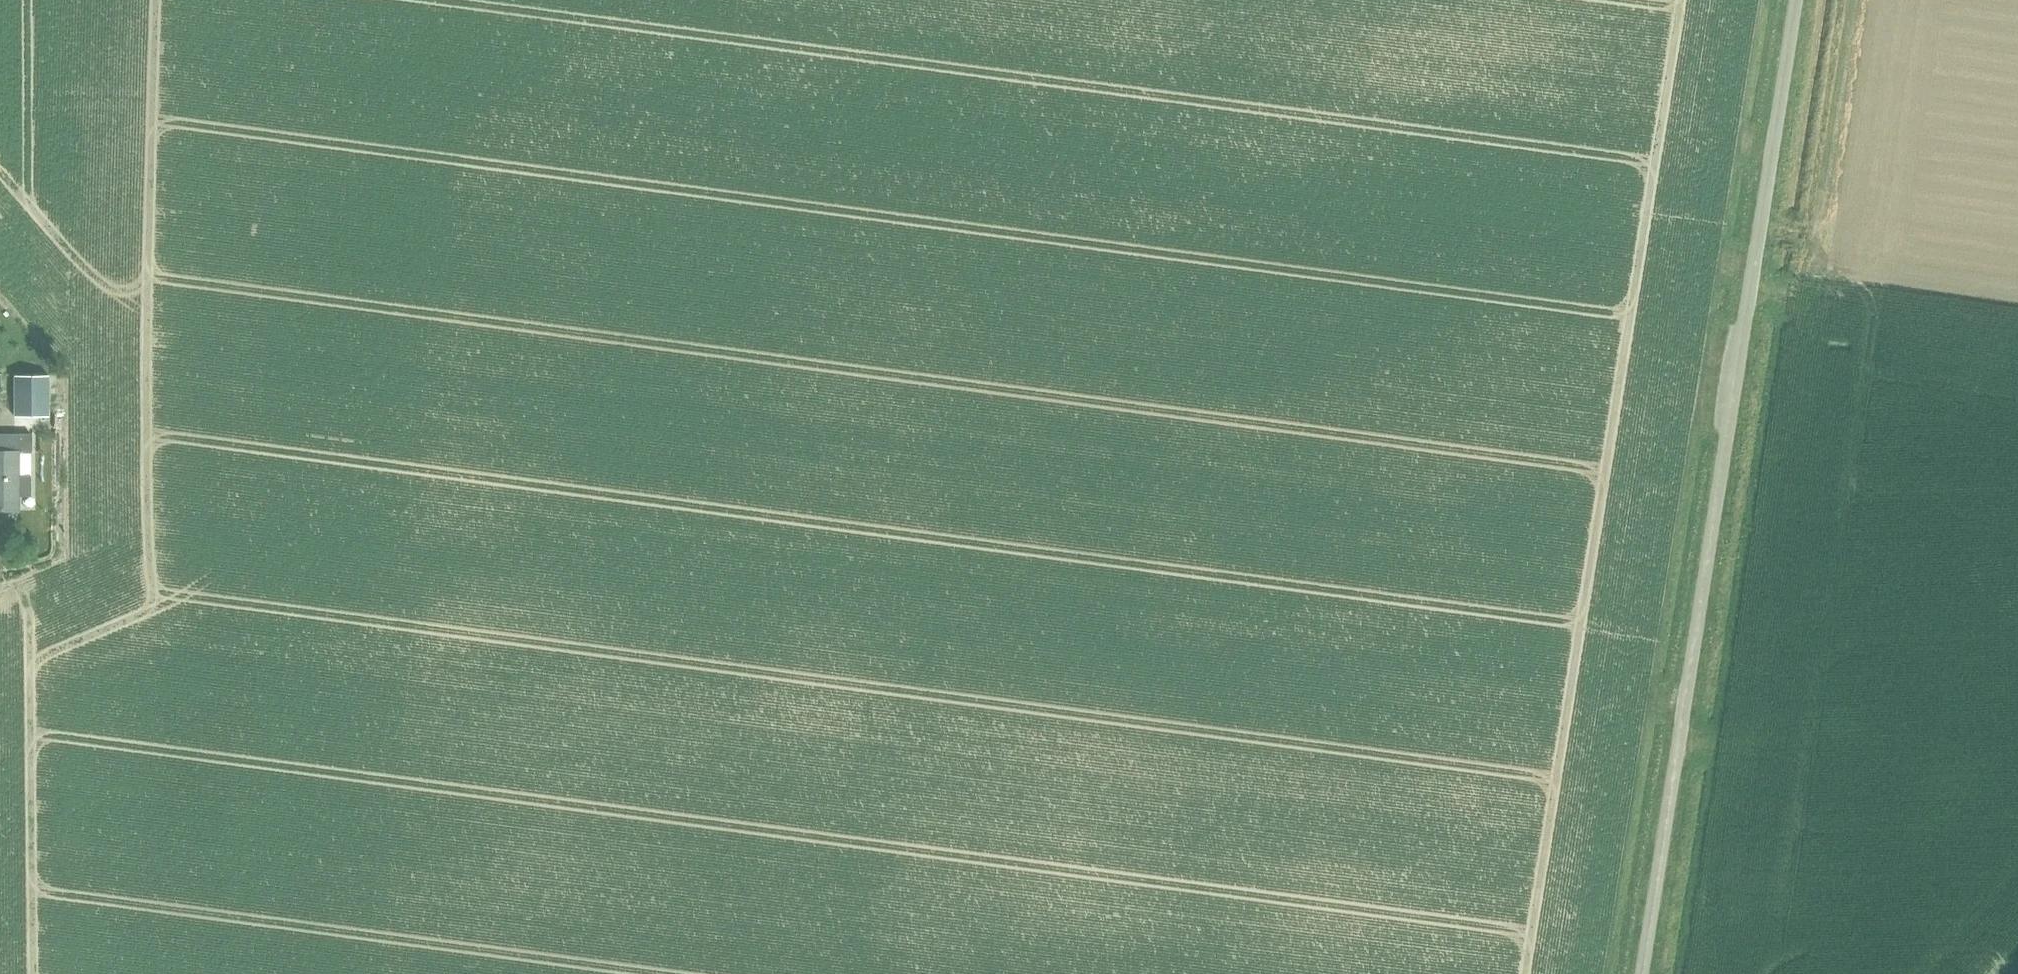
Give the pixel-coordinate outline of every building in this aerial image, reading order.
[(49,375),(15,375),(15,416),(27,416),(49,416),(49,375)] [(19,510),(19,476),(19,451),(32,451),(32,434),(27,434),(0,434),(0,510),(19,510)]
